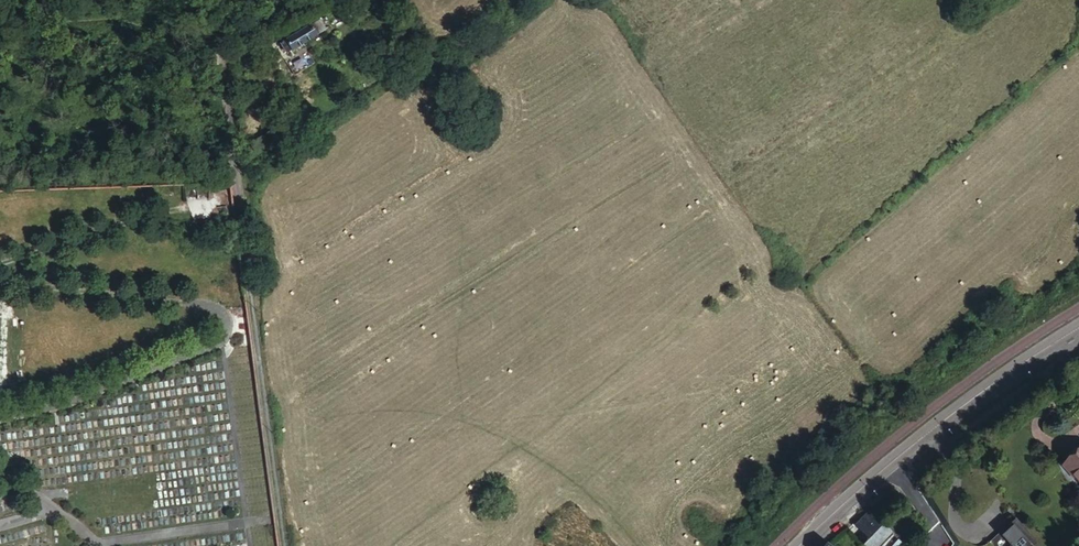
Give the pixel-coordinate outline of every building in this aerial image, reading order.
[(320,19),(311,25),(317,34),(326,29),(320,19)] [(311,25),(282,44),(288,53),(317,34),(311,25)] [(1059,464),(1078,487),(1078,448),(1059,464)] [(909,499),(900,505),(910,518),(919,511),(909,499)] [(871,509),(857,524),(871,537),(868,540),(875,545),(880,545),(894,531),(879,516),(871,509)] [(892,545),(907,545),(909,544),(900,537),(892,545)]
